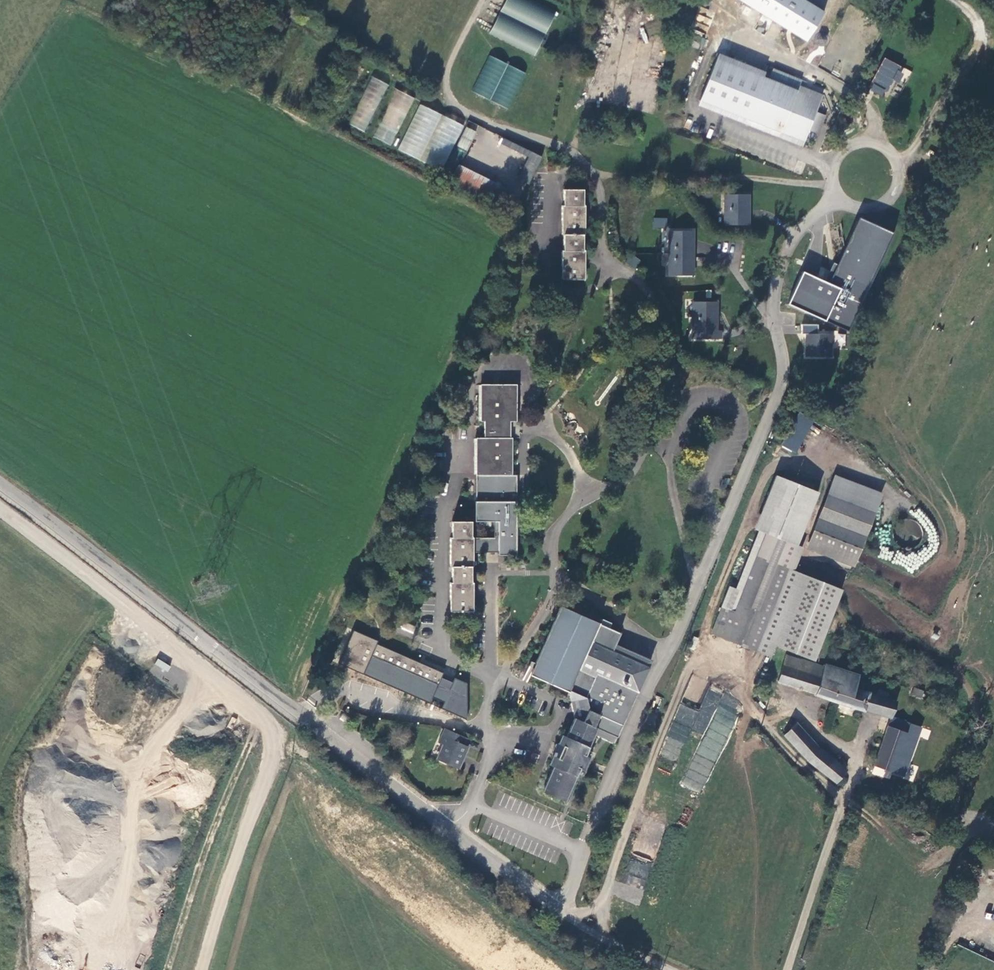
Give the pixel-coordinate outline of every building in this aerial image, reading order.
[(489,34),(535,56),(556,13),(528,0),(506,0),(489,34)] [(809,41),(827,10),(809,0),(738,0),(809,41)] [(471,92),(510,109),(527,73),(489,55),(471,92)] [(718,58),(701,100),(805,142),(810,130),(819,134),(826,115),(817,112),(822,99),(799,91),(791,88),(796,77),(774,68),(770,79),(718,58)] [(884,97),(893,80),(903,86),(911,71),(885,58),(868,89),(884,97)] [(364,132),(388,84),(372,76),(348,124),(364,132)] [(796,77),(791,88),(799,91),(803,79),(796,77)] [(391,145),(414,98),(396,89),(373,136),(391,145)] [(701,100),(699,105),(803,147),(805,142),(701,100)] [(458,133),(441,126),(436,139),(454,146),(458,133)] [(513,157),(496,151),(491,165),(508,171),(513,157)] [(515,192),(459,165),(450,182),(506,210),(515,192)] [(583,202),(583,190),(563,190),(564,205),(561,204),(561,233),(563,233),(565,249),(561,250),(562,277),(584,278),(585,250),(583,250),(583,234),(585,234),(585,206),(583,206),(583,202)] [(748,224),(748,195),(725,195),(724,224),(748,224)] [(666,228),(667,217),(653,217),(653,228),(666,228)] [(854,329),(890,230),(857,218),(841,265),(833,262),(830,271),(820,268),(817,276),(802,271),(790,306),(854,329)] [(670,253),(693,253),(693,231),(669,229),(670,253)] [(693,275),(693,253),(670,253),(671,275),(693,275)] [(626,262),(636,268),(640,260),(631,254),(626,262)] [(694,302),(693,338),(721,338),(721,329),(716,329),(716,302),(694,302)] [(831,357),(831,333),(806,333),(807,355),(831,357)] [(474,565),(474,548),(500,548),(500,555),(518,555),(518,474),(513,474),(513,437),(511,437),(511,420),(517,420),(517,383),(480,383),(480,420),(486,420),(486,437),(477,437),(477,520),(494,520),(494,536),(471,536),(472,520),(453,520),(453,536),(450,536),(450,565),(453,565),(453,581),(450,581),(450,610),(474,610),(474,581),(472,581),(472,565),(474,565)] [(797,412),(782,446),(797,453),(813,419),(797,412)] [(872,511),(826,494),(809,540),(844,554),(855,557),(872,511)] [(735,610),(724,638),(758,650),(787,569),(796,544),(764,532),(739,599),(735,610)] [(855,557),(844,554),(838,569),(849,573),(855,557)] [(735,610),(739,599),(726,594),(721,605),(735,610)] [(711,631),(724,638),(735,610),(721,605),(711,631)] [(576,718),(566,740),(562,738),(553,759),(557,761),(544,790),(564,800),(597,727),(619,737),(638,690),(652,659),(616,644),(621,632),(609,627),(600,623),(561,606),(530,674),(569,691),(570,689),(586,696),(582,706),(589,709),(583,722),(576,718)] [(803,606),(790,656),(804,660),(817,663),(828,628),(832,617),(832,616),(832,615),(803,606)] [(828,628),(835,630),(839,620),(832,617),(828,628)] [(612,622),(602,618),(600,623),(609,627),(612,622)] [(411,638),(416,628),(405,622),(399,631),(411,638)] [(430,704),(444,672),(377,643),(378,640),(353,630),(338,663),(430,704)] [(891,716),(896,701),(855,687),(859,674),(824,662),(823,665),(817,663),(804,660),(790,656),(787,655),(779,680),(816,692),(816,693),(891,716)] [(157,659),(154,665),(167,672),(171,665),(157,659)] [(683,786),(706,794),(740,699),(708,687),(700,711),(679,703),(660,756),(677,762),(689,729),(702,734),(683,786)] [(911,695),(922,698),(924,690),(912,687),(911,695)] [(570,689),(569,691),(576,718),(583,722),(589,709),(582,706),(586,696),(570,689)] [(893,769),(904,773),(906,768),(908,762),(921,725),(891,716),(875,763),(893,769)] [(806,760),(837,782),(847,770),(822,746),(820,748),(796,722),(784,734),(806,760)] [(935,730),(921,725),(908,762),(922,767),(935,730)] [(443,745),(438,758),(459,767),(468,748),(464,746),(467,739),(444,729),(438,743),(443,745)] [(890,777),(893,769),(875,763),(872,771),(890,777)]
